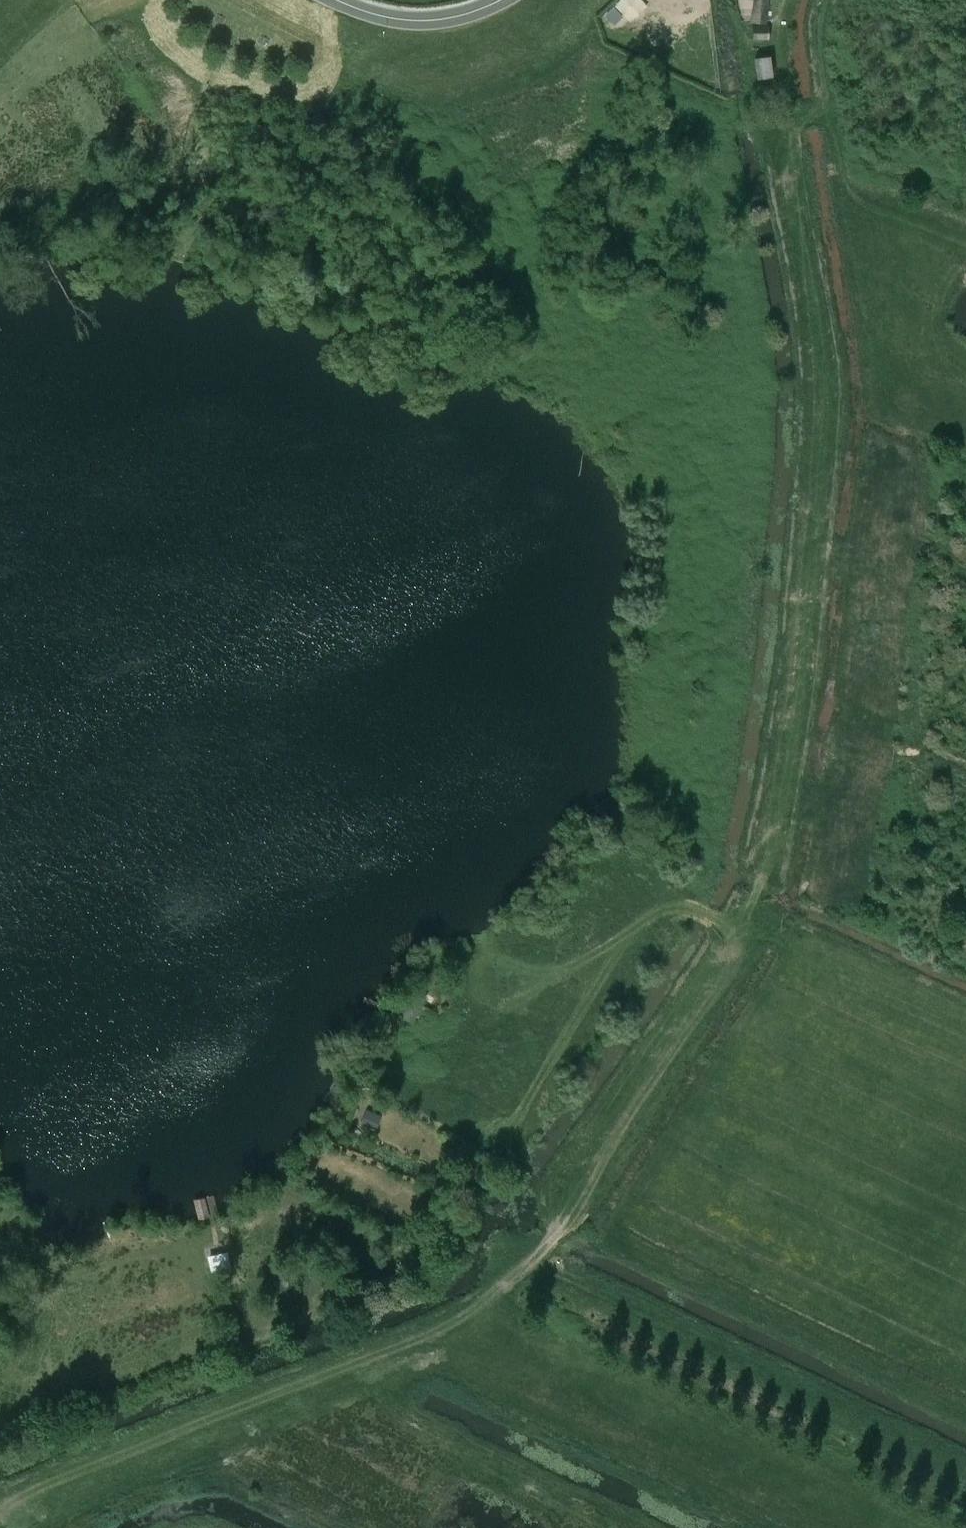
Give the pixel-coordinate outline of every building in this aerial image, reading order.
[(754,20),(767,21),(768,0),(755,0),(754,20)] [(761,75),(780,74),(779,54),(760,55),(761,75)] [(232,1250),(212,1253),(214,1274),(234,1272),(232,1250)]
